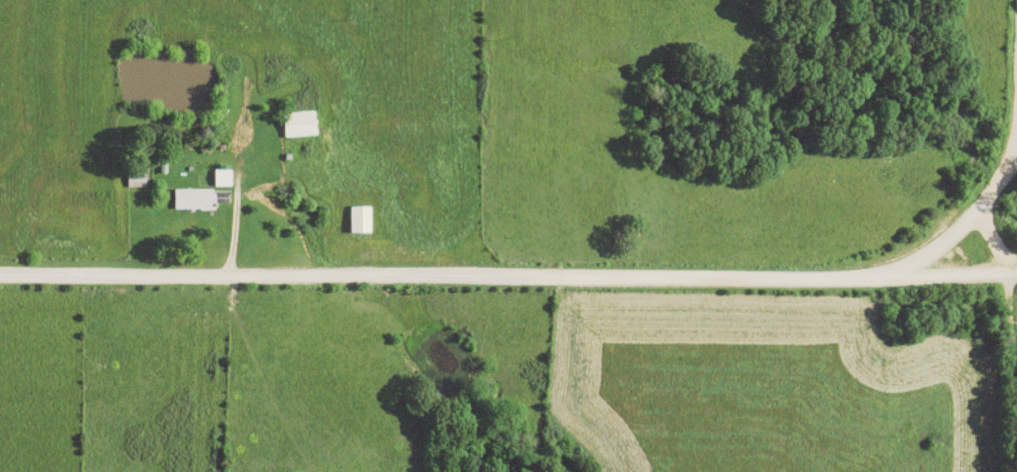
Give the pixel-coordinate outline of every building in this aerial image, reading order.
[(282,114),(283,137),(315,136),(314,113),(282,114)] [(230,170),(213,171),(214,187),(230,187),(230,170)] [(146,174),(127,174),(127,188),(145,188),(146,174)] [(214,190),(173,190),(174,211),(214,210),(214,190)]
